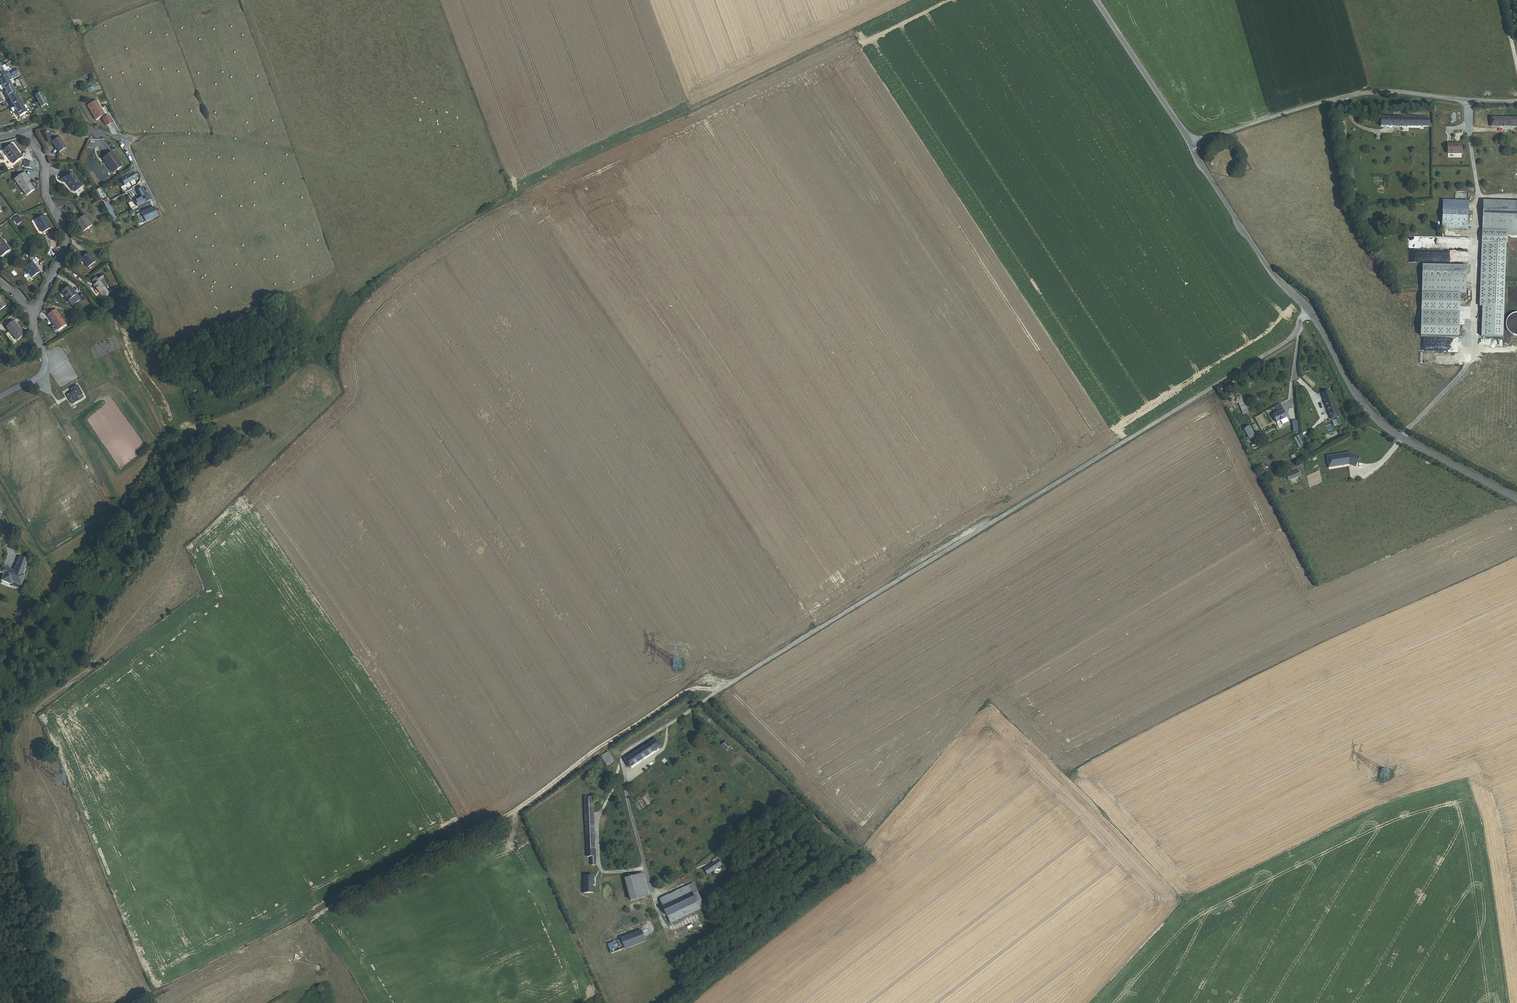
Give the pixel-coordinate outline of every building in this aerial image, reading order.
[(2,74),(3,77),(14,72),(12,69),(2,74)] [(6,82),(8,86),(21,79),(20,77),(12,82),(10,79),(6,82)] [(5,98),(12,95),(8,86),(1,90),(2,92),(5,98)] [(37,108),(43,105),(37,94),(31,97),(37,108)] [(8,109),(17,104),(12,95),(5,98),(7,103),(6,103),(8,109)] [(102,115),(94,101),(85,106),(93,120),(102,115)] [(17,104),(8,109),(5,110),(7,114),(10,112),(13,118),(23,113),(21,110),(23,108),(22,106),(19,107),(18,104),(17,104)] [(107,114),(101,118),(105,126),(112,122),(107,114)] [(1516,127),(1516,118),(1493,117),(1492,126),(1516,127)] [(1382,129),(1430,128),(1430,119),(1382,120),(1382,129)] [(60,151),(65,148),(58,137),(50,141),(54,147),(56,145),(60,151)] [(11,165),(20,158),(10,144),(1,151),(11,165)] [(1464,145),(1450,145),(1450,154),(1464,154),(1464,145)] [(110,173),(121,167),(111,153),(101,159),(110,173)] [(23,169),(34,171),(35,164),(24,162),(23,169)] [(30,190),(24,183),(20,178),(23,176),(20,173),(10,181),(23,196),(30,190)] [(73,194),(81,188),(70,173),(62,178),(73,194)] [(133,182),(136,181),(134,177),(128,180),(127,176),(122,179),(124,183),(120,185),(122,188),(129,184),(133,182)] [(144,204),(149,201),(141,187),(136,190),(140,197),(143,202),(144,204)] [(134,207),(143,202),(140,197),(131,202),(134,207)] [(1441,227),(1467,228),(1468,203),(1442,202),(1441,227)] [(115,220),(106,206),(103,208),(111,222),(115,220)] [(146,222),(158,215),(153,206),(141,213),(146,222)] [(1505,245),(1506,245),(1506,233),(1516,233),(1516,209),(1482,208),(1480,277),(1492,278),(1504,278),(1505,245)] [(40,232),(48,226),(41,214),(32,220),(40,232)] [(15,224),(21,221),(18,215),(12,218),(15,224)] [(83,233),(92,225),(84,217),(76,224),(83,233)] [(9,250),(0,236),(0,255),(9,250)] [(85,269),(93,263),(88,254),(79,259),(85,269)] [(26,280),(34,274),(27,264),(19,270),(26,280)] [(1465,277),(1466,268),(1421,266),(1421,274),(1465,277)] [(98,300),(105,296),(97,284),(91,288),(98,300)] [(64,302),(73,296),(66,287),(58,292),(64,302)] [(78,296),(83,301),(86,297),(82,293),(78,296)] [(54,332),(62,328),(53,312),(45,316),(54,332)] [(12,343),(20,337),(10,322),(2,328),(12,343)] [(76,397),(82,394),(77,385),(71,388),(72,392),(67,395),(71,404),(77,400),(76,397)] [(1329,418),(1335,416),(1328,395),(1322,398),(1329,418)] [(1235,405),(1241,419),(1245,418),(1239,403),(1235,405)] [(1276,416),(1282,413),(1279,406),(1273,409),(1276,416)] [(1272,418),(1275,423),(1284,418),(1282,413),(1276,416),(1272,418)] [(1248,443),(1254,441),(1250,431),(1244,433),(1248,443)] [(1299,448),(1307,444),(1301,433),(1293,438),(1299,448)] [(1326,456),(1328,468),(1358,463),(1356,452),(1326,456)] [(1282,467),(1295,460),(1293,456),(1279,463),(1282,467)] [(1286,473),(1287,479),(1300,477),(1299,471),(1286,473)] [(17,558),(11,571),(0,567),(0,574),(0,581),(7,584),(8,582),(17,586),(21,576),(19,575),(25,561),(17,558)] [(628,758),(632,765),(661,747),(657,740),(628,758)] [(734,753),(739,749),(733,742),(728,746),(734,753)] [(606,760),(614,755),(611,750),(603,756),(606,760)] [(610,766),(617,761),(614,755),(606,760),(610,766)] [(713,870),(716,875),(728,868),(725,863),(713,870)] [(646,899),(641,877),(627,880),(632,902),(646,899)] [(665,910),(697,897),(694,889),(662,902),(665,910)] [(665,910),(668,918),(700,905),(697,897),(665,910)] [(668,918),(672,926),(704,913),(700,905),(668,918)] [(633,945),(634,947),(649,943),(647,934),(631,937),(631,939),(618,943),(619,950),(633,945)]
